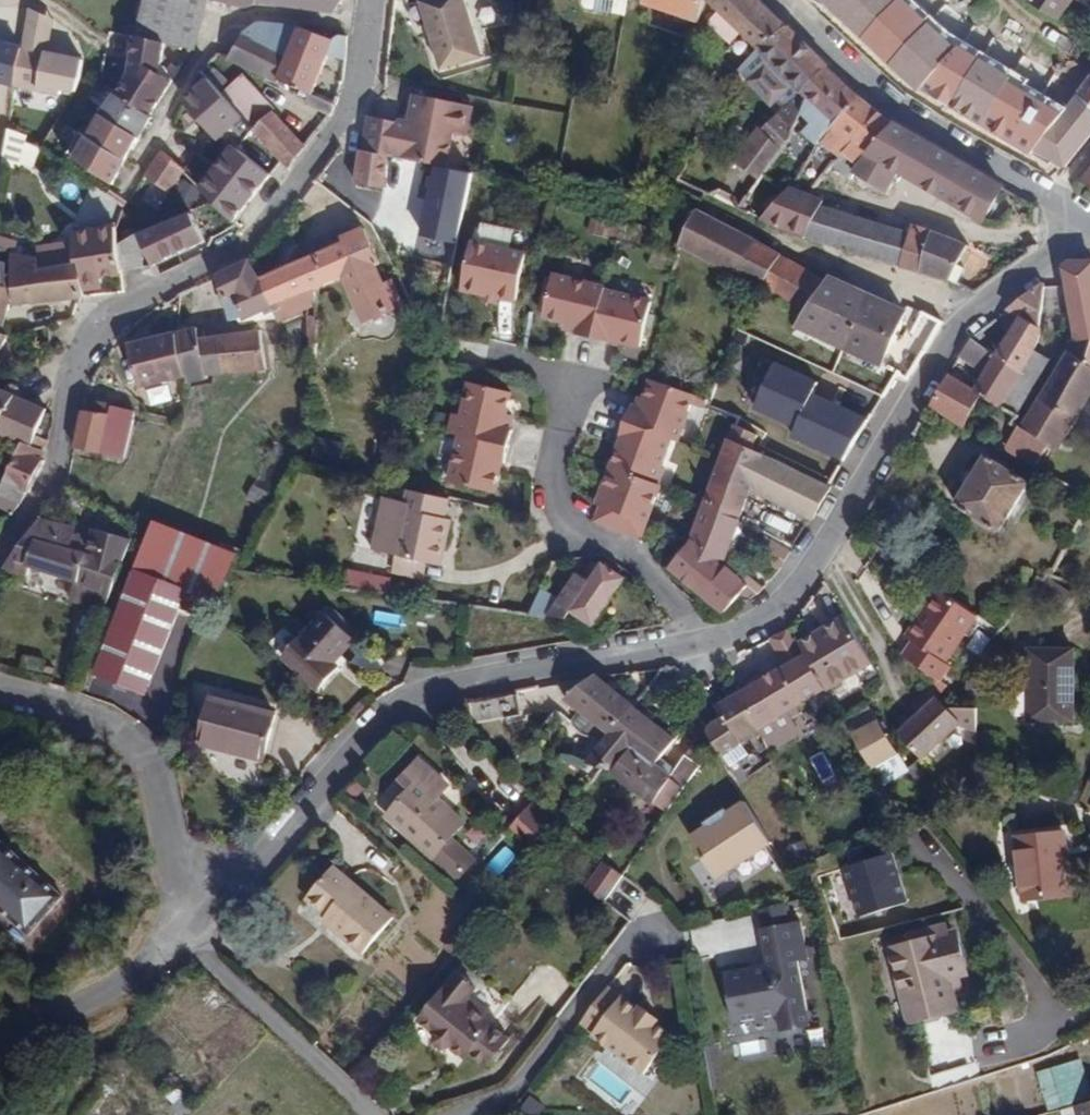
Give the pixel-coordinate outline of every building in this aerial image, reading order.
[(191,50),(206,0),(143,0),(134,36),(163,43),(191,50)] [(248,7),(258,3),(332,14),(342,0),(222,0),(248,7)] [(437,13),(441,28),(460,89),(483,81),(467,29),(484,24),(477,0),(433,0),(437,13)] [(581,5),(584,10),(623,17),(625,7),(626,0),(582,0),(581,5)] [(642,5),(698,24),(705,1),(712,8),(719,0),(643,0),(642,5)] [(712,8),(757,50),(759,51),(785,27),(761,4),(757,0),(719,0),(712,8)] [(896,0),(818,0),(858,40),(896,0)] [(926,22),(902,0),(896,0),(858,40),(886,64),(926,22)] [(1027,3),(1058,20),(1071,0),(1029,0),(1027,3)] [(22,10),(13,89),(35,92),(34,107),(57,109),(59,92),(75,94),(79,56),(47,52),(52,13),(22,10)] [(441,28),(437,13),(428,16),(433,30),(441,28)] [(920,88),(954,46),(926,22),(886,64),(917,91),(920,88)] [(275,82),(276,80),(299,28),(255,23),(242,33),(227,59),(275,82)] [(785,27),(759,51),(796,91),(798,93),(825,66),(785,27)] [(276,80),(309,94),(326,56),(345,62),(346,37),(337,35),(332,41),(299,28),(276,80)] [(114,93),(149,115),(170,81),(158,74),(163,43),(134,36),(134,39),(130,62),(129,74),(114,93)] [(947,105),(978,57),(956,44),(954,46),(920,88),(947,105)] [(980,125),(1006,81),(1009,78),(978,57),(947,105),(980,125)] [(726,85),(736,74),(719,58),(700,92),(715,100),(726,85)] [(207,80),(221,95),(232,85),(214,67),(213,68),(208,63),(200,72),(207,80)] [(848,88),(825,66),(798,93),(804,99),(815,111),(811,115),(817,121),(804,135),(815,144),(819,138),(858,96),(848,88)] [(197,98),(207,80),(200,72),(188,88),(186,93),(197,98)] [(221,95),(252,129),(270,112),(274,108),(243,75),(232,85),(221,95)] [(1075,93),(1089,105),(1089,76),(1075,93)] [(1059,113),(1006,81),(980,125),(1028,155),(1031,148),(1047,126),(1059,113)] [(798,93),(796,91),(774,114),(790,130),(796,119),(804,99),(798,93)] [(114,93),(100,113),(140,136),(151,116),(149,115),(114,93)] [(1069,101),(1059,113),(1047,126),(1064,167),(1089,134),(1089,105),(1075,93),(1069,101)] [(303,106),(329,116),(335,105),(309,94),(303,106)] [(439,167),(447,169),(455,134),(466,137),(473,107),(415,95),(409,123),(398,121),(398,123),(365,117),(360,149),(386,155),(439,167)] [(12,96),(7,119),(26,122),(30,100),(12,96)] [(893,124),(858,96),(819,138),(842,159),(845,158),(854,165),(893,124)] [(252,129),(288,168),(304,147),(270,112),(252,129)] [(100,113),(87,136),(126,159),(140,136),(100,113)] [(790,130),(774,114),(760,129),(758,127),(734,160),(757,179),(780,148),(790,130)] [(1002,188),(893,124),(854,165),(851,170),(855,173),(886,191),(898,170),(984,219),(1002,188)] [(1031,148),(1028,155),(1046,166),(1064,167),(1047,126),(1031,148)] [(0,161),(0,162),(16,165),(18,159),(33,162),(35,146),(23,143),(23,135),(6,130),(0,161)] [(73,160),(82,144),(61,133),(53,148),(73,160)] [(126,159),(87,136),(82,144),(73,160),(112,184),(122,166),(126,159)] [(386,155),(360,149),(355,183),(382,187),(386,155)] [(159,151),(142,177),(170,193),(184,170),(159,151)] [(845,158),(842,159),(828,166),(837,171),(848,179),(855,173),(851,170),(854,165),(845,158)] [(837,171),(828,166),(817,180),(826,186),(837,171)] [(1080,179),(1089,186),(1089,166),(1080,179)] [(452,240),(472,175),(447,169),(439,167),(424,233),(394,229),(389,266),(448,274),(452,240)] [(178,198),(192,177),(184,170),(170,193),(178,198)] [(812,196),(789,187),(759,218),(803,238),(821,199),(812,196)] [(84,214),(119,214),(119,194),(84,193),(84,214)] [(821,199),(803,238),(893,264),(949,281),(957,263),(966,245),(911,225),(908,232),(827,208),(829,202),(821,199)] [(748,204),(743,200),(737,208),(744,211),(748,204)] [(759,287),(780,256),(696,210),(678,244),(752,284),(759,287)] [(613,241),(616,225),(595,217),(593,233),(613,241)] [(77,261),(82,286),(101,283),(100,276),(120,272),(120,270),(116,244),(115,226),(72,232),(73,240),(77,261)] [(346,243),(262,279),(272,306),(314,289),(325,285),(326,287),(344,279),(364,322),(401,306),(391,281),(383,284),(375,265),(378,264),(364,229),(344,238),(346,243)] [(116,244),(120,270),(140,268),(135,235),(116,244)] [(37,245),(38,258),(38,268),(77,261),(73,240),(37,245)] [(462,295),(483,300),(499,303),(516,308),(526,264),(470,252),(462,295)] [(38,258),(12,253),(15,303),(80,297),(83,297),(82,286),(77,261),(38,268),(38,258)] [(803,314),(825,281),(780,256),(759,287),(803,314)] [(262,279),(248,259),(217,274),(231,318),(242,314),(244,319),(266,308),(275,325),(307,309),(314,306),(314,289),(272,306),(262,279)] [(1070,261),(1062,268),(1064,282),(1074,342),(1089,344),(1089,261),(1070,261)] [(957,263),(949,281),(957,286),(966,268),(957,263)] [(601,293),(602,289),(549,277),(539,318),(560,323),(559,329),(572,332),(571,337),(590,341),(601,293)] [(843,335),(865,294),(828,277),(825,281),(803,314),(795,327),(812,335),(817,323),(843,335)] [(1040,322),(1044,283),(1020,299),(1025,307),(994,355),(1020,371),(1033,349),(1040,322)] [(0,333),(9,304),(7,289),(0,287),(0,333)] [(647,303),(601,293),(590,341),(607,345),(607,342),(636,348),(647,303)] [(178,316),(178,294),(164,301),(168,318),(178,316)] [(901,313),(865,294),(843,335),(850,339),(845,350),(879,364),(901,313)] [(499,303),(483,300),(482,306),(497,310),(499,303)] [(307,360),(313,361),(317,345),(314,306),(307,309),(307,360)] [(922,352),(943,324),(921,313),(903,343),(922,352)] [(185,383),(194,382),(205,380),(204,373),(265,368),(260,332),(204,337),(202,329),(195,330),(195,327),(178,332),(185,376),(185,383)] [(124,389),(126,388),(185,376),(178,332),(130,342),(131,347),(134,361),(122,363),(120,364),(124,386),(124,389)] [(8,336),(0,333),(0,352),(8,336)] [(994,355),(970,338),(959,356),(983,372),(973,388),(972,390),(981,396),(999,408),(1020,371),(994,355)] [(1074,342),(1021,428),(1048,443),(1058,449),(1089,398),(1089,365),(1085,362),(1089,354),(1089,344),(1074,342)] [(134,361),(131,347),(120,349),(122,363),(134,361)] [(999,408),(1016,417),(1050,358),(1033,349),(1020,371),(999,408)] [(949,374),(929,407),(963,428),(981,396),(972,390),(973,388),(949,374)] [(20,446),(29,450),(35,434),(45,408),(14,395),(17,389),(15,384),(7,381),(2,383),(0,387),(0,437),(20,446)] [(462,439),(511,450),(515,429),(512,428),(514,416),(508,415),(513,393),(471,384),(459,439),(462,439)] [(625,420),(678,441),(693,403),(647,386),(637,414),(633,412),(630,420),(625,418),(625,420)] [(108,415),(110,404),(87,399),(85,411),(108,415)] [(735,419),(734,423),(772,440),(783,423),(743,401),(735,419)] [(82,410),(74,446),(123,459),(135,409),(110,404),(108,415),(85,411),(82,410)] [(674,452),(678,441),(625,420),(618,442),(620,444),(611,467),(653,483),(659,467),(666,449),(674,452)] [(793,426),(780,449),(831,476),(844,451),(793,426)] [(1007,450),(1035,466),(1048,443),(1021,428),(1007,450)] [(817,526),(838,490),(773,461),(748,450),(752,441),(731,430),(720,457),(704,498),(742,518),(751,493),(817,526)] [(17,505),(24,492),(26,492),(42,460),(39,457),(46,440),(35,434),(29,450),(20,446),(0,487),(0,495),(17,505)] [(507,464),(511,450),(462,439),(452,483),(496,493),(503,463),(507,464)] [(998,530),(1027,484),(986,458),(974,476),(970,473),(964,483),(968,487),(958,503),(998,530)] [(618,515),(644,525),(658,492),(650,488),(653,483),(611,467),(596,506),(618,515)] [(653,483),(660,487),(667,472),(659,467),(653,483)] [(391,551),(406,487),(383,482),(368,545),(391,551)] [(658,492),(660,487),(653,483),(650,488),(658,492)] [(406,487),(391,551),(395,552),(427,560),(440,563),(451,518),(445,517),(450,497),(406,487)] [(10,516),(17,505),(0,495),(0,511),(10,516)] [(741,520),(742,518),(704,498),(702,504),(687,543),(668,567),(723,613),(747,586),(733,574),(738,567),(727,559),(741,520)] [(638,538),(644,525),(618,515),(613,529),(638,538)] [(70,599),(103,610),(121,564),(69,550),(77,529),(39,520),(2,568),(22,575),(32,566),(78,581),(70,599)] [(184,592),(217,605),(232,570),(238,555),(154,522),(94,673),(116,682),(144,693),(184,592)] [(745,552),(780,569),(790,547),(756,530),(745,552)] [(427,560),(395,552),(391,573),(422,582),(427,560)] [(544,617),(563,620),(570,610),(591,625),(624,577),(601,562),(588,581),(575,572),(557,596),(544,617)] [(365,591),(388,594),(391,580),(368,575),(365,591)] [(1058,617),(1071,596),(1047,580),(1034,600),(1058,617)] [(557,596),(540,588),(530,615),(544,617),(557,596)] [(946,662),(977,615),(937,589),(906,637),(912,641),(903,656),(915,665),(941,681),(951,666),(946,662)] [(331,605),(322,614),(348,637),(355,628),(331,605)] [(348,637),(322,614),(283,657),(316,687),(339,661),(337,658),(353,641),(348,637)] [(825,645),(806,655),(826,689),(873,662),(848,619),(821,635),(825,645)] [(785,665),(739,691),(758,729),(770,749),(797,734),(786,713),(826,689),(806,655),(803,657),(788,630),(771,638),(785,665)] [(821,635),(802,645),(806,655),(825,645),(821,635)] [(1072,651),(1028,650),(1027,721),(1071,721),(1072,651)] [(110,693),(116,682),(94,673),(90,685),(110,693)] [(631,705),(591,675),(558,694),(578,711),(574,715),(603,739),(631,705)] [(961,723),(949,711),(938,699),(930,685),(909,705),(911,707),(912,708),(919,716),(904,729),(900,733),(923,759),(961,723)] [(738,740),(758,729),(739,691),(716,706),(723,717),(707,729),(722,752),(724,757),(740,746),(738,740)] [(467,725),(518,716),(513,694),(463,704),(467,725)] [(262,760),(273,713),(211,698),(200,744),(262,760)] [(639,755),(655,765),(675,738),(631,705),(603,739),(601,741),(587,764),(601,771),(611,772),(631,748),(639,755)] [(870,705),(845,721),(852,733),(879,719),(870,705)] [(897,722),(904,729),(919,716),(912,708),(897,722)] [(879,719),(852,733),(874,769),(901,755),(879,719)] [(611,772),(621,778),(639,755),(631,748),(611,772)] [(738,779),(758,766),(750,754),(730,766),(738,779)] [(653,803),(667,783),(670,777),(655,765),(639,755),(621,778),(653,803)] [(448,785),(429,768),(386,817),(459,879),(476,859),(451,838),(465,822),(437,798),(448,785)] [(536,851),(556,825),(559,821),(536,799),(511,829),(536,851)] [(717,880),(773,843),(746,802),(727,814),(726,811),(707,823),(708,826),(689,837),(717,880)] [(556,825),(567,833),(576,821),(566,813),(559,821),(556,825)] [(1065,834),(1018,839),(1024,899),(1071,895),(1065,834)] [(891,853),(841,867),(856,918),(906,904),(891,853)] [(54,902),(0,859),(0,926),(20,943),(54,902)] [(334,924),(330,930),(360,955),(391,919),(332,867),(305,898),(325,916),(334,924)] [(572,887),(583,895),(596,878),(585,869),(572,887)] [(788,900),(765,906),(768,927),(765,928),(773,966),(728,974),(738,1023),(782,1015),(785,1032),(814,1026),(801,959),(811,957),(804,919),(792,921),(788,900)] [(321,922),(330,930),(334,924),(325,916),(321,922)] [(909,946),(950,935),(947,921),(906,932),(909,946)] [(955,934),(950,935),(909,946),(892,950),(911,1021),(957,1009),(953,991),(949,977),(962,974),(965,974),(955,934)] [(418,982),(426,989),(433,981),(423,974),(418,982)] [(965,987),(962,974),(949,977),(953,991),(965,987)] [(474,990),(456,976),(420,1021),(435,1033),(434,1043),(444,1050),(452,1048),(464,1058),(470,1053),(486,1066),(506,1040),(489,1027),(494,1020),(467,999),(474,990)] [(608,986),(581,1023),(595,1032),(594,1034),(647,1072),(675,1033),(658,1021),(660,1018),(642,1005),(641,1008),(622,995),(621,996),(608,986)] [(581,1077),(629,1114),(644,1095),(596,1058),(581,1077)] [(1082,1061),(1038,1068),(1045,1109),(1089,1101),(1082,1061)] [(191,1107),(173,1085),(162,1093),(179,1114),(181,1114),(191,1107)]
